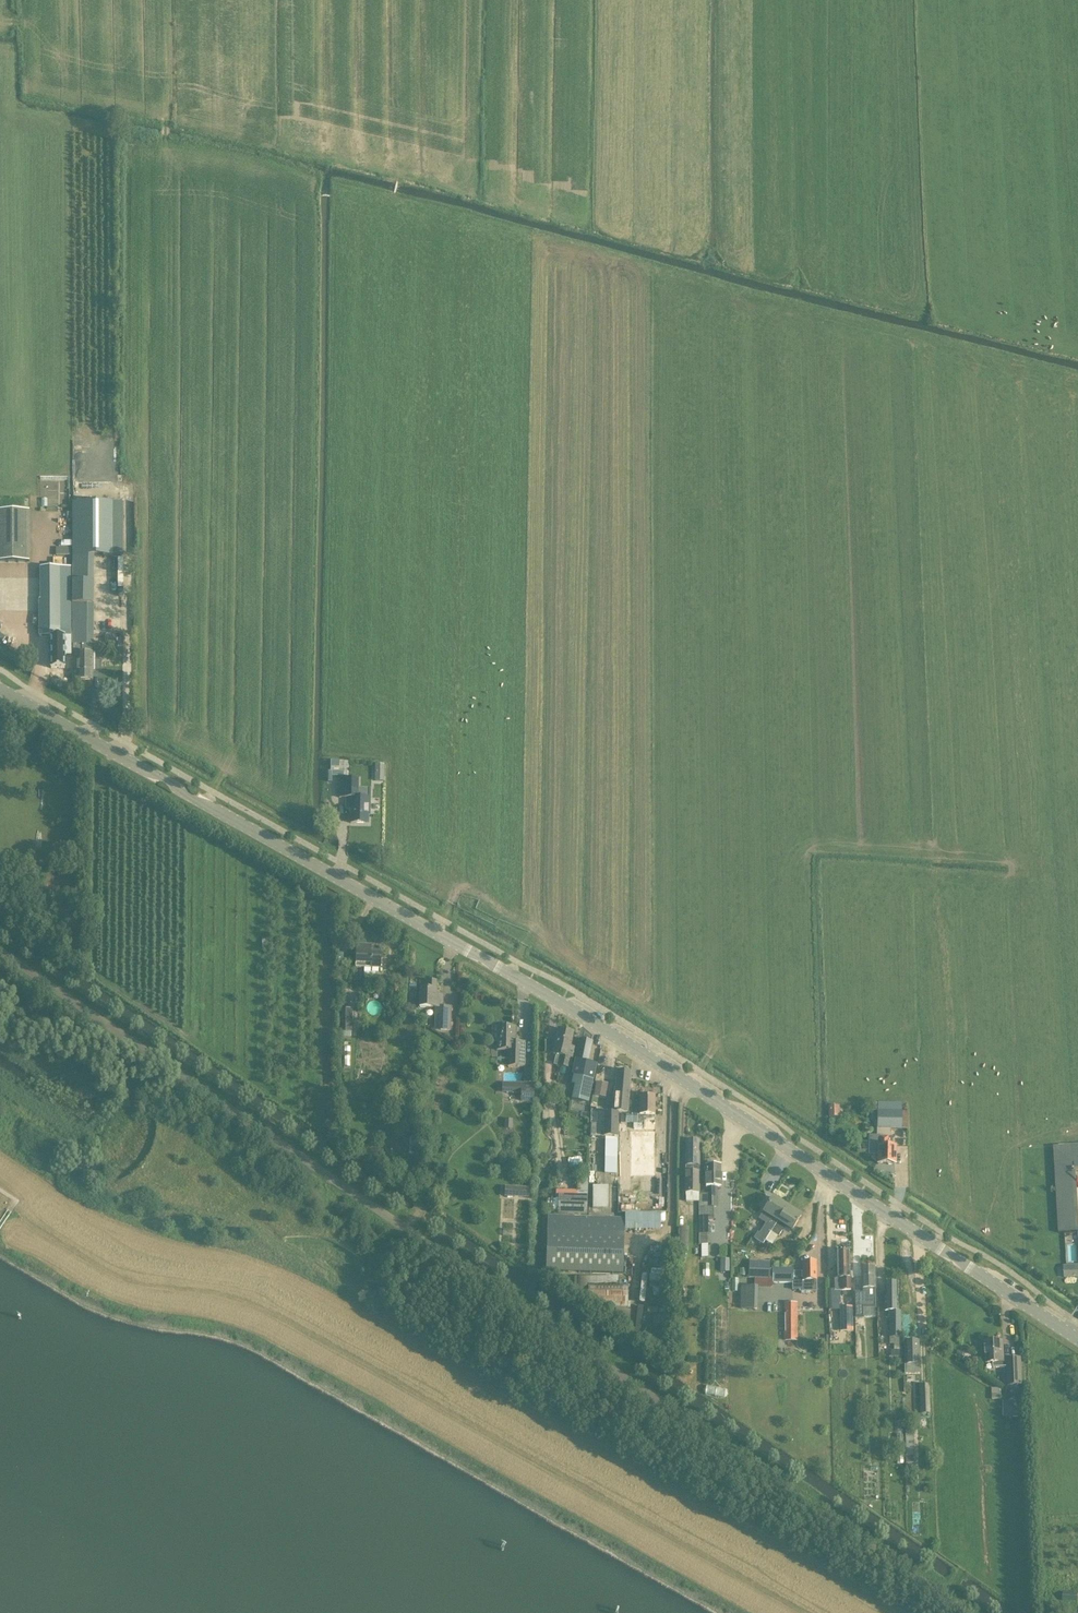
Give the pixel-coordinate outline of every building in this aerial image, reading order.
[(93,672),(94,671),(95,652),(93,652),(93,645),(94,605),(93,582),(94,556),(112,556),(112,555),(122,555),(122,538),(135,539),(135,502),(122,502),(72,503),(72,557),(72,645),(73,645),(74,645),(73,653),(76,653),(76,681),(92,681),(93,672)] [(0,512),(0,563),(28,563),(28,528),(28,512),(0,512)] [(70,556),(70,547),(55,548),(55,556),(70,556)] [(38,637),(50,637),(51,668),(64,668),(64,646),(68,646),(68,637),(71,636),(70,593),(71,593),(70,567),(58,568),(59,600),(38,600),(38,637)] [(108,585),(108,594),(116,594),(116,585),(108,585)] [(105,637),(105,642),(116,642),(116,637),(114,634),(108,634),(105,637)] [(375,780),(386,781),(388,764),(377,764),(375,780)] [(369,798),(358,798),(358,779),(338,779),(338,798),(346,799),(346,810),(350,810),(350,823),(367,824),(368,815),(369,815),(369,798)] [(74,908),(61,907),(60,916),(74,916),(74,908)] [(380,969),(381,953),(371,953),(371,946),(355,945),(354,968),(380,969)] [(450,1031),(450,1022),(451,1008),(441,1008),(442,996),(435,996),(436,983),(420,982),(419,998),(426,999),(426,1007),(435,1008),(434,1021),(434,1030),(450,1031)] [(350,1032),(351,1032),(352,1009),(341,1009),(341,1032),(342,1032),(342,1038),(350,1038),(350,1032)] [(492,1024),(491,1043),(496,1043),(496,1051),(508,1051),(507,1066),(524,1067),(525,1042),(515,1042),(515,1027),(501,1026),(501,1025),(492,1024)] [(559,1058),(558,1058),(556,1068),(569,1071),(574,1048),(569,1047),(572,1032),(559,1029),(553,1054),(560,1056),(559,1058)] [(593,1080),(594,1071),(586,1069),(591,1042),(579,1040),(572,1076),(574,1076),(572,1085),(574,1085),(570,1101),(587,1104),(590,1088),(591,1088),(592,1080),(593,1080)] [(616,1070),(612,1111),(618,1111),(627,1112),(630,1073),(630,1071),(627,1070),(626,1069),(623,1069),(621,1069),(619,1070),(616,1070)] [(503,1082),(502,1090),(521,1091),(521,1100),(533,1100),(534,1083),(503,1082)] [(607,1084),(596,1082),(594,1096),(605,1098),(607,1084)] [(630,1190),(630,1181),(654,1181),(655,1121),(654,1121),(654,1116),(654,1097),(639,1097),(639,1115),(637,1115),(625,1115),(619,1114),(618,1124),(618,1132),(620,1132),(620,1189),(630,1190)] [(842,1116),(842,1105),(830,1105),(830,1117),(842,1116)] [(901,1129),(901,1110),(878,1109),(878,1129),(879,1129),(879,1138),(870,1138),(869,1154),(878,1154),(877,1163),(894,1164),(894,1145),(893,1145),(893,1137),(887,1137),(887,1129),(901,1129)] [(618,1133),(618,1111),(612,1111),(606,1111),(606,1133),(618,1133)] [(618,1133),(606,1133),(605,1173),(617,1173),(618,1133)] [(685,1166),(685,1172),(685,1194),(699,1194),(699,1172),(699,1167),(699,1142),(685,1141),(685,1166)] [(1077,1166),(1077,1147),(1059,1148),(1064,1231),(1077,1230),(1077,1234),(1077,1172),(1077,1166)] [(720,1187),(720,1165),(718,1165),(718,1162),(707,1162),(707,1166),(705,1166),(705,1187),(705,1195),(699,1195),(699,1245),(706,1245),(707,1234),(708,1234),(707,1221),(713,1221),(713,1207),(717,1207),(716,1187),(720,1187)] [(547,1212),(558,1212),(558,1213),(587,1214),(588,1178),(578,1177),(577,1195),(558,1194),(558,1199),(547,1199),(547,1212)] [(504,1196),(529,1197),(530,1188),(505,1186),(504,1196)] [(607,1208),(607,1186),(592,1186),(592,1208),(607,1208)] [(758,1234),(754,1239),(763,1245),(766,1239),(771,1232),(787,1206),(772,1197),(759,1219),(766,1224),(759,1234),(758,1234)] [(791,1231),(801,1216),(787,1206),(771,1232),(777,1236),(781,1230),(782,1231),(785,1227),(791,1231)] [(625,1220),(548,1219),(546,1274),(624,1275),(625,1220)] [(690,1252),(690,1227),(679,1227),(678,1252),(690,1252)] [(850,1291),(850,1277),(849,1277),(848,1252),(835,1252),(836,1271),(836,1278),(841,1278),(842,1291),(850,1291)] [(651,1261),(652,1286),(660,1285),(659,1282),(667,1282),(665,1260),(651,1261)] [(749,1260),(748,1278),(769,1279),(770,1261),(749,1260)] [(792,1271),(792,1283),(792,1290),(799,1290),(799,1292),(815,1292),(815,1263),(802,1263),(802,1271),(792,1271)] [(1066,1275),(1075,1275),(1075,1266),(1066,1266),(1066,1275)] [(772,1283),(792,1283),(792,1271),(792,1267),(772,1267),(772,1283)] [(860,1268),(861,1290),(861,1293),(874,1293),(874,1289),(874,1268),(860,1268)] [(646,1302),(650,1275),(642,1273),(638,1301),(646,1302)] [(884,1310),(888,1310),(888,1338),(893,1338),(893,1351),(901,1351),(900,1310),(897,1310),(896,1283),(884,1283),(884,1310)] [(627,1308),(627,1309),(630,1309),(630,1292),(627,1292),(627,1286),(588,1286),(587,1307),(627,1308)] [(797,1341),(797,1303),(784,1303),(784,1340),(797,1341)] [(853,1325),(853,1307),(838,1308),(839,1325),(853,1325)] [(993,1369),(1008,1368),(1007,1362),(1004,1362),(1003,1341),(985,1342),(985,1364),(993,1363),(993,1369)] [(917,1373),(917,1368),(920,1368),(920,1364),(918,1364),(917,1342),(904,1342),(905,1364),(905,1373),(917,1373)] [(1007,1362),(1008,1368),(1008,1387),(1022,1386),(1021,1359),(1007,1360),(1007,1362)] [(920,1414),(929,1414),(928,1384),(918,1385),(920,1414)] [(992,1400),(1001,1400),(1000,1388),(991,1388),(992,1400)] [(1013,1407),(1013,1401),(1002,1401),(1003,1417),(1018,1417),(1018,1407),(1013,1407)] [(913,1432),(905,1431),(905,1464),(913,1464),(913,1432)]
